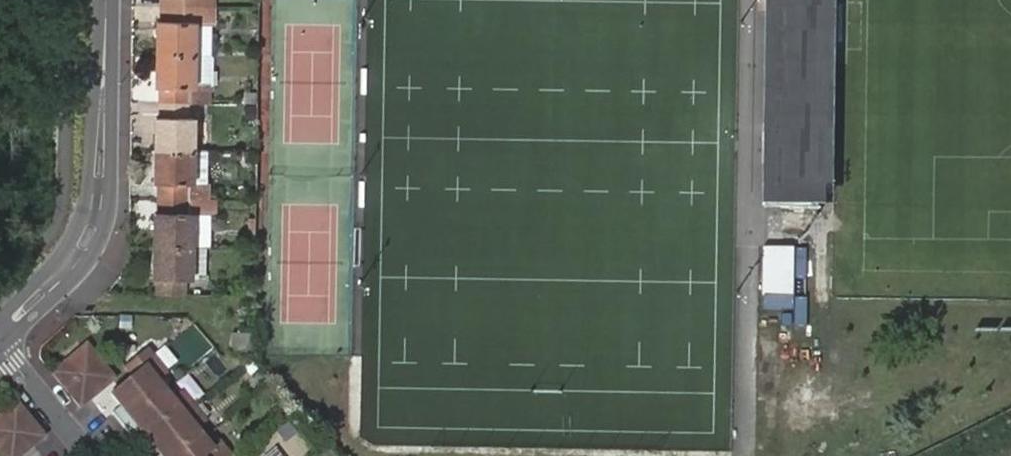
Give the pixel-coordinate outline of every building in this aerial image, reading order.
[(771,205),(828,206),(830,0),(774,0),(771,205)] [(188,20),(188,6),(162,5),(162,20),(156,20),(156,53),(192,54),(192,20),(188,20)] [(191,85),(192,54),(156,53),(156,84),(160,84),(160,100),(186,101),(186,84),(191,85)] [(186,113),(186,101),(160,100),(160,113),(156,114),(155,149),(191,150),(191,114),(186,113)] [(190,181),(191,150),(155,149),(154,181),(159,182),(159,198),(185,198),(185,182),(190,181)] [(185,213),(185,198),(159,198),(159,213),(154,213),(153,244),(189,245),(190,214),(185,213)] [(157,279),(158,293),(183,293),(183,278),(188,278),(189,245),(153,244),(152,278),(157,279)] [(802,249),(773,248),(771,296),(801,297),(802,249)] [(233,354),(255,354),(256,335),(234,334),(233,354)] [(87,342),(63,361),(69,365),(80,355),(89,344),(87,342)] [(116,377),(89,344),(80,355),(69,365),(63,361),(52,369),(81,406),(90,400),(88,393),(93,389),(99,392),(116,377)] [(158,382),(167,374),(146,349),(124,367),(132,375),(115,389),(125,401),(118,407),(109,414),(129,438),(138,431),(145,427),(155,439),(165,450),(159,455),(158,455),(232,455),(219,441),(212,447),(198,430),(208,423),(180,390),(172,398),(158,382)] [(90,400),(99,392),(93,389),(88,393),(90,400)] [(108,394),(118,407),(125,401),(115,389),(108,394)] [(18,399),(7,407),(0,416),(0,451),(4,455),(21,455),(28,451),(25,445),(30,441),(37,443),(47,434),(18,399)] [(149,445),(155,439),(145,427),(138,431),(149,445)] [(149,445),(159,455),(165,450),(155,439),(149,445)] [(28,451),(37,443),(30,441),(25,445),(28,451)] [(283,455),(266,444),(257,455),(283,455)]
